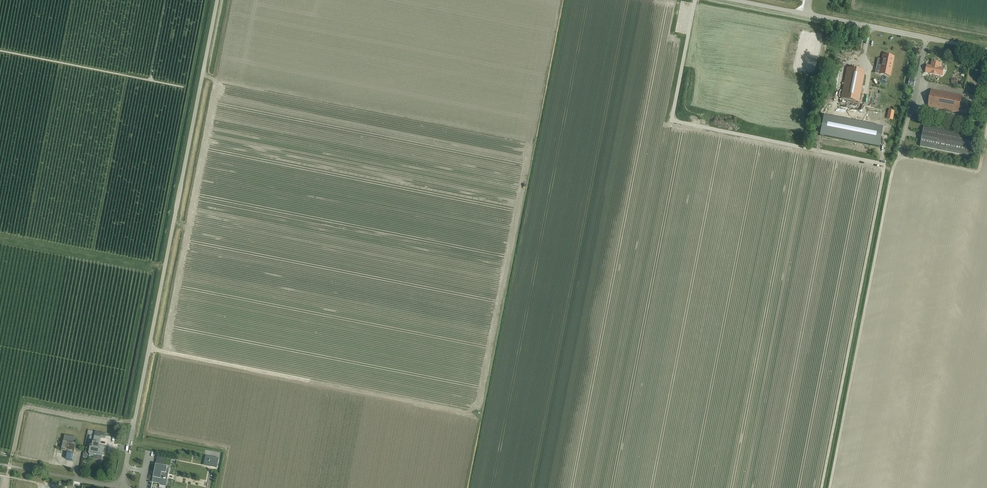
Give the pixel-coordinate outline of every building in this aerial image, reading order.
[(883,55),(882,60),(880,70),(891,72),(894,57),(883,55)] [(944,68),(940,68),(941,63),(932,62),(931,66),(927,65),(925,73),(929,73),(929,74),(938,75),(942,76),(944,68)] [(847,68),(843,87),(841,99),(859,102),(865,71),(847,68)] [(839,71),(833,70),(830,84),(836,86),(839,71)] [(958,113),(962,96),(931,90),(928,107),(958,113)] [(823,116),(819,136),(879,147),(883,128),(823,116)] [(924,127),(920,147),(969,156),(973,137),(924,127)] [(104,447),(99,446),(101,437),(94,436),(93,445),(90,444),(89,454),(90,454),(89,455),(93,456),(93,455),(102,456),(104,447)] [(74,453),(76,443),(63,441),(61,451),(74,453)] [(218,458),(210,457),(209,463),(211,464),(210,467),(217,468),(218,459),(218,458)] [(152,482),(160,484),(165,486),(167,479),(165,478),(166,474),(168,474),(169,469),(167,468),(167,467),(156,464),(152,482)]
